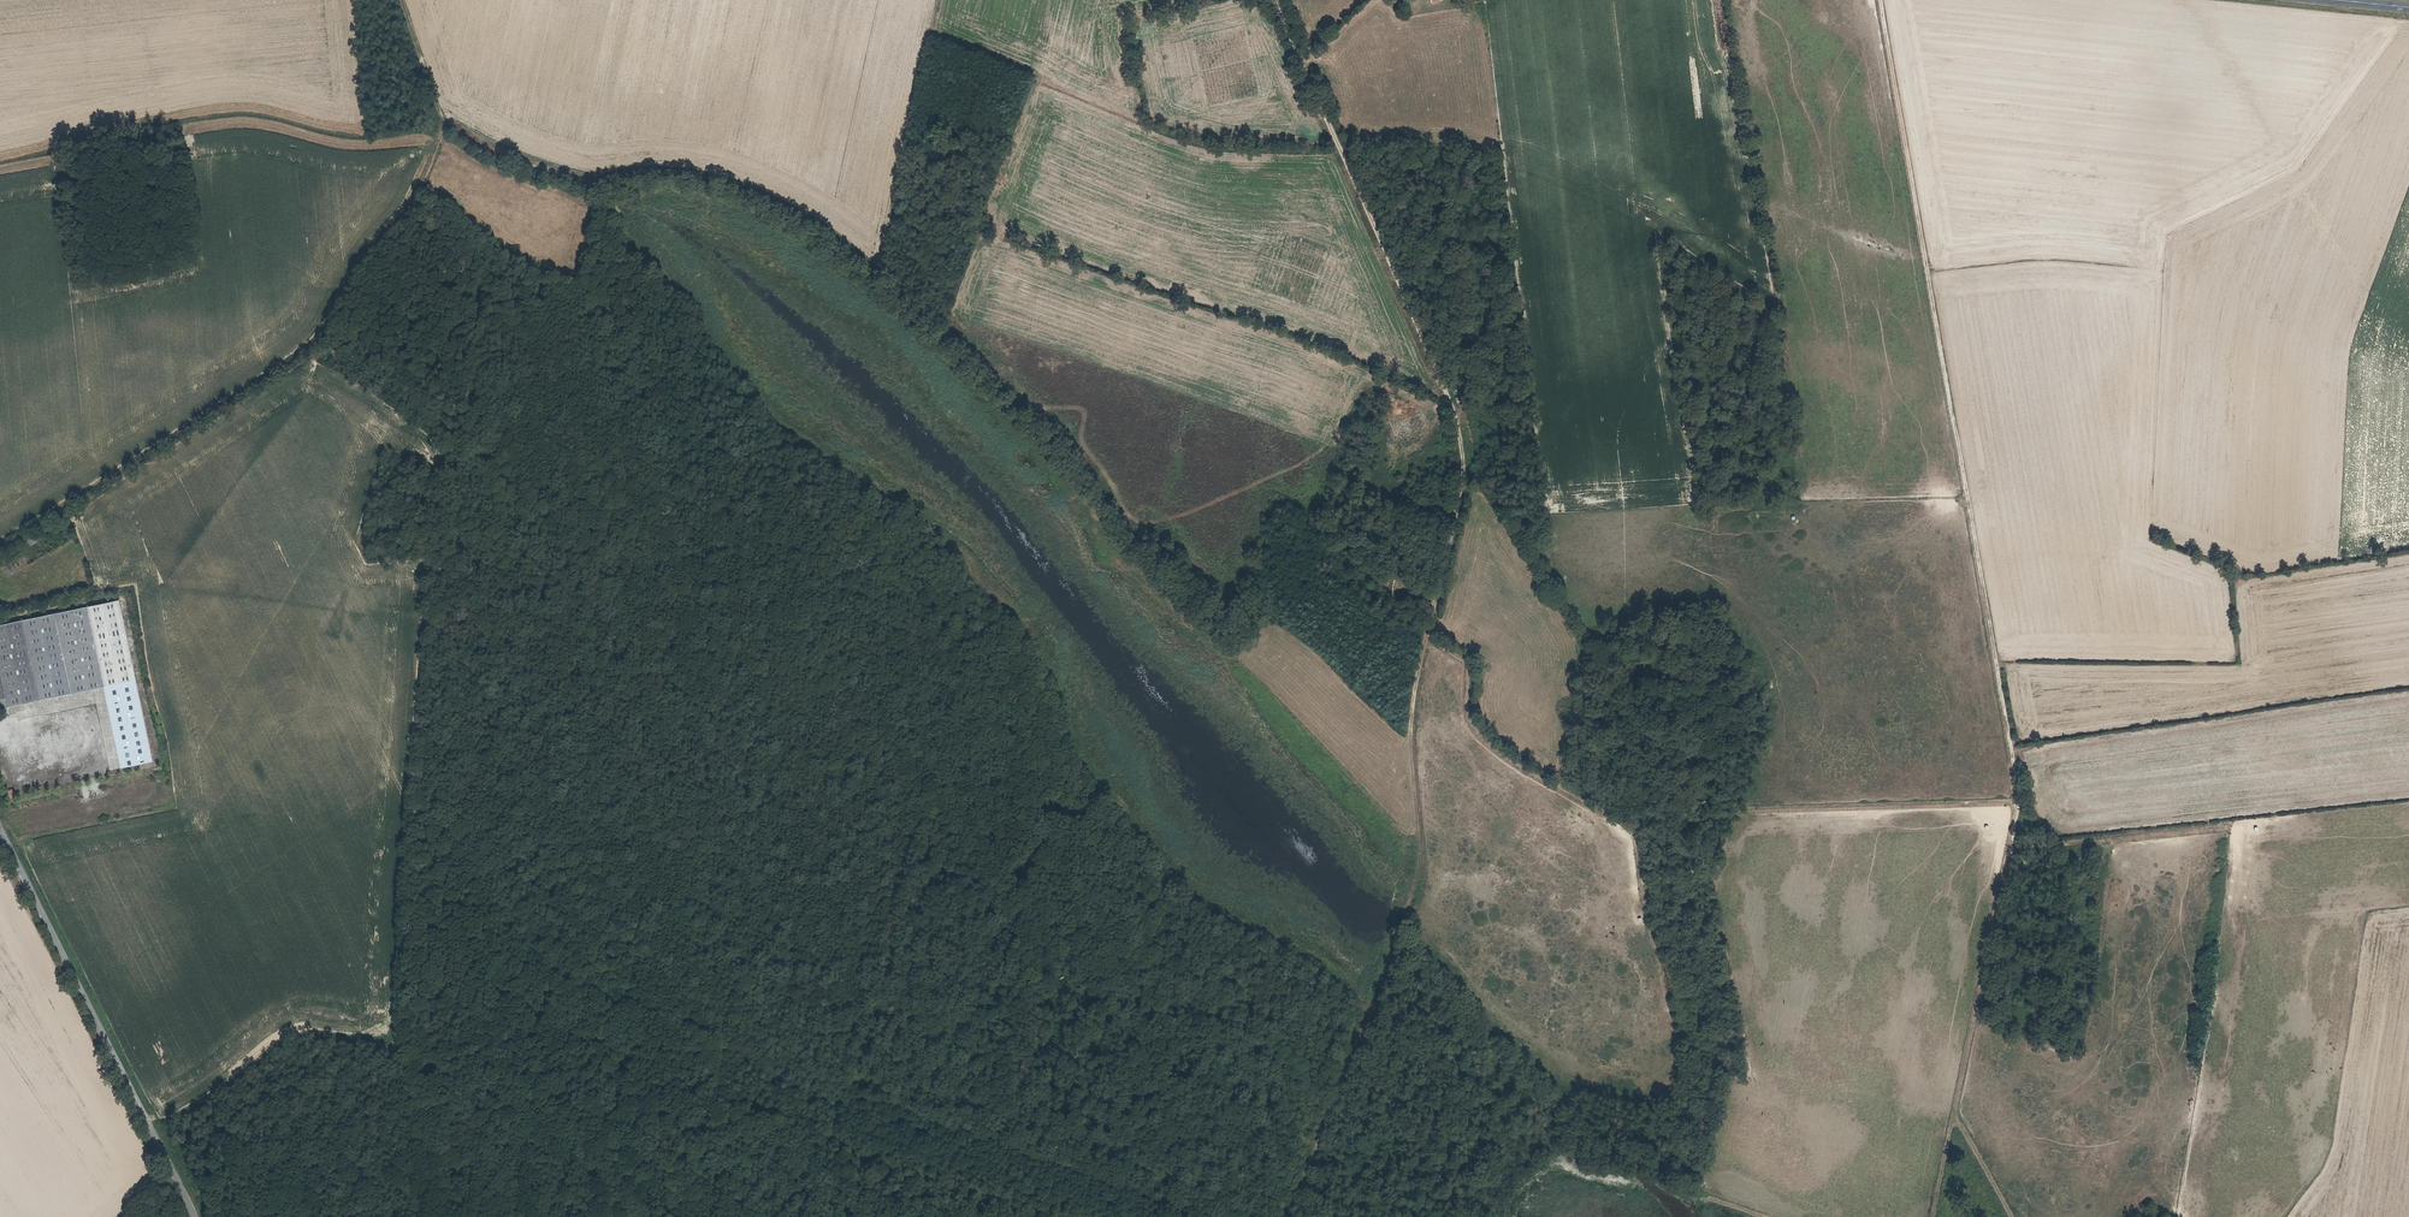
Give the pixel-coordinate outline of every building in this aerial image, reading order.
[(27,539),(29,545),(38,542),(36,536),(27,539)] [(118,598),(0,625),(0,701),(2,709),(8,707),(44,699),(82,690),(102,686),(121,766),(154,759),(136,678),(118,598)] [(11,789),(6,791),(9,798),(14,796),(11,789)]
